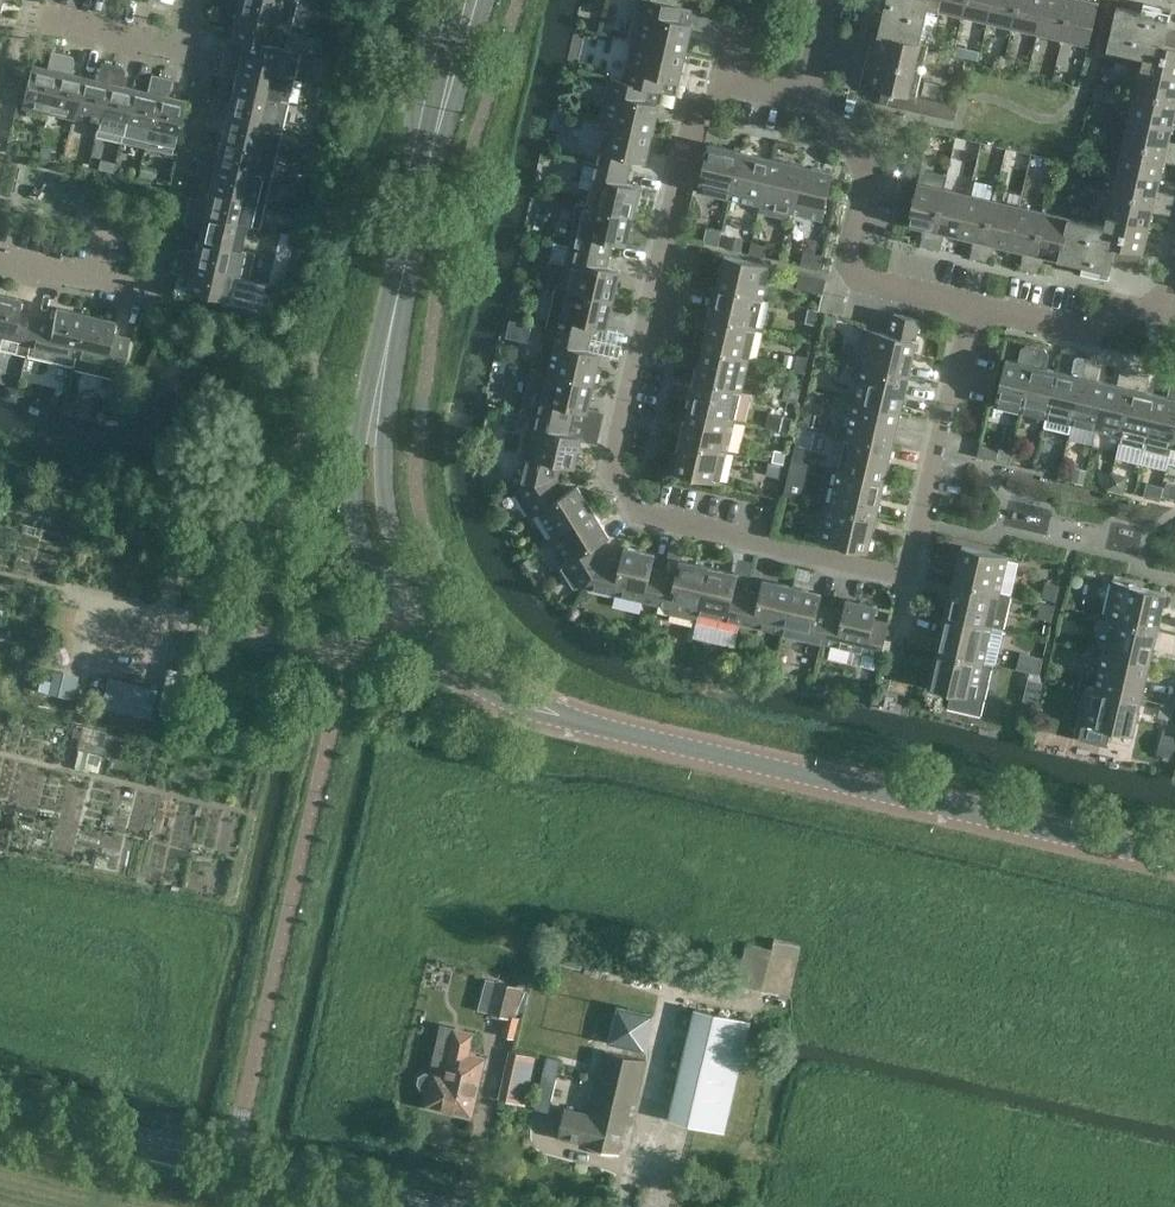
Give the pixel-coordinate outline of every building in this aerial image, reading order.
[(296,0),(238,0),(236,0),(220,0),(218,7),(289,23),(291,24),(296,0)] [(633,39),(640,41),(686,52),(693,22),(689,22),(679,19),(682,6),(657,0),(638,0),(629,38),(633,39)] [(937,8),(939,0),(877,0),(875,6),(885,8),(879,32),(921,41),(921,40),(929,6),(937,8)] [(967,0),(939,0),(937,8),(962,13),(961,18),(963,18),(967,0)] [(993,0),(967,0),(963,18),(964,18),(965,14),(989,19),(993,0)] [(1019,0),(993,0),(989,19),(1012,25),(1011,29),(1012,30),(1019,0)] [(1046,0),(1019,0),(1012,30),(1014,30),(1015,26),(1039,31),(1046,0)] [(1072,0),(1046,0),(1039,31),(1062,36),(1061,41),(1062,41),(1072,0)] [(1093,0),(1072,0),(1062,41),(1064,42),(1065,37),(1090,43),(1099,1),(1093,0)] [(1142,66),(1174,73),(1174,33),(1172,35),(1172,36),(1166,34),(1172,9),(1144,3),(1142,12),(1117,6),(1107,47),(1145,55),(1142,66)] [(284,47),(289,23),(218,7),(216,17),(227,20),(227,19),(229,15),(234,16),(229,37),(243,40),(244,39),(272,46),(272,44),(284,47)] [(934,43),(921,40),(921,41),(879,32),(876,45),(867,83),(883,87),(880,100),(955,118),(959,104),(917,94),(928,46),(933,47),(934,43)] [(286,47),(284,47),(272,44),(272,46),(244,39),(243,40),(240,54),(223,50),(221,60),(293,77),(299,52),(286,49),(286,47)] [(686,52),(640,41),(633,39),(624,80),(624,81),(649,87),(649,88),(662,91),(666,78),(679,81),(686,52)] [(47,112),(61,53),(51,50),(47,67),(31,64),(21,106),(47,112)] [(72,118),(82,76),(67,72),(71,55),(61,53),(47,112),(72,118)] [(288,102),(293,77),(221,60),(218,70),(235,74),(232,89),(288,102)] [(97,124),(111,64),(101,62),(98,73),(99,73),(103,75),(102,80),(82,76),(72,118),(97,124)] [(120,141),(132,87),(117,84),(121,67),(111,64),(97,124),(95,135),(120,141)] [(1142,66),(1137,88),(1133,87),(1132,90),(1174,99),(1174,73),(1142,66)] [(145,147),(161,76),(151,74),(147,91),(132,87),(120,141),(145,147)] [(171,78),(161,76),(145,147),(171,153),(183,99),(167,96),(171,78)] [(646,99),(649,88),(649,87),(624,81),(624,80),(610,77),(600,119),(607,121),(653,132),(660,103),(646,99)] [(282,127),(288,102),(232,89),(229,104),(212,100),(209,110),(282,127)] [(1132,90),(1132,91),(1136,92),(1131,116),(1172,125),(1174,112),(1174,99),(1132,90)] [(276,152),(282,127),(209,110),(207,120),(224,124),(220,139),(276,152)] [(1172,125),(1131,116),(1125,139),(1121,138),(1120,139),(1174,152),(1174,143),(1170,146),(1167,145),(1172,125)] [(646,161),(653,132),(607,121),(597,163),(629,170),(632,158),(646,161)] [(270,177),(276,152),(220,139),(217,154),(200,150),(197,160),(270,177)] [(1120,139),(1120,141),(1125,142),(1119,166),(1160,175),(1165,155),(1168,156),(1172,161),(1172,162),(1174,162),(1174,152),(1120,139)] [(730,197),(741,151),(709,143),(699,189),(730,197)] [(40,147),(38,157),(49,159),(51,149),(40,147)] [(761,204),(771,158),(741,151),(730,197),(761,204)] [(95,157),(92,168),(113,173),(115,162),(95,157)] [(791,211),(802,165),(771,158),(761,204),(759,211),(790,218),(791,211)] [(264,202),(270,177),(197,160),(195,170),(212,174),(209,189),(264,202)] [(627,183),(629,170),(597,163),(588,204),(634,215),(640,186),(627,183)] [(834,172),(802,165),(791,211),(823,218),(834,172)] [(1160,175),(1119,166),(1114,189),(1109,188),(1109,189),(1173,204),(1174,195),(1174,194),(1165,192),(1159,196),(1156,195),(1160,175)] [(931,247),(946,183),(943,182),(942,187),(918,181),(908,222),(929,227),(929,230),(923,234),(920,244),(931,247)] [(960,234),(969,193),(946,188),(947,183),(946,183),(931,247),(940,249),(942,239),(939,233),(940,230),(960,234)] [(258,227),(264,202),(209,189),(205,204),(188,200),(186,210),(245,224),(258,227)] [(1171,214),(1173,204),(1109,189),(1108,191),(1113,192),(1107,216),(1149,225),(1154,205),(1157,206),(1160,211),(1160,212),(1171,214)] [(981,259),(996,194),(993,194),(992,199),(969,193),(960,234),(979,239),(979,242),(973,246),(970,256),(981,259)] [(1010,246),(1019,205),(996,200),(997,195),(996,194),(981,259),(990,261),(992,251),(989,245),(990,241),(1010,246)] [(627,244),(634,215),(588,204),(578,246),(610,254),(613,241),(627,244)] [(1031,270),(1045,206),(1043,206),(1042,210),(1019,205),(1010,246),(1030,251),(1029,254),(1023,258),(1020,268),(1031,270)] [(1060,257),(1069,216),(1046,211),(1047,207),(1045,206),(1031,270),(1040,272),(1042,262),(1039,256),(1040,253),(1060,257)] [(239,249),(245,224),(186,210),(183,220),(201,224),(197,239),(239,249)] [(1140,265),(1149,225),(1107,216),(1105,225),(1069,216),(1060,257),(1083,263),(1081,273),(1109,279),(1115,253),(1121,255),(1121,256),(1125,261),(1140,265)] [(707,227),(703,241),(719,245),(722,230),(707,227)] [(281,232),(278,244),(290,246),(293,234),(281,232)] [(727,234),(725,246),(741,250),(744,238),(727,234)] [(233,274),(239,249),(197,239),(194,254),(177,250),(174,260),(233,274)] [(752,240),(749,252),(764,256),(767,244),(752,240)] [(610,254),(578,246),(571,244),(561,286),(614,298),(621,269),(607,266),(610,254)] [(805,250),(801,264),(819,269),(823,254),(805,250)] [(725,254),(718,286),(764,296),(771,265),(725,254)] [(227,300),(233,274),(174,260),(172,270),(189,274),(185,290),(227,300)] [(797,287),(823,293),(827,278),(801,272),(797,287)] [(607,328),(614,298),(561,286),(557,285),(547,326),(591,337),(594,325),(607,328)] [(756,327),(764,296),(718,286),(710,317),(756,327)] [(35,315),(17,311),(20,298),(0,294),(0,348),(26,354),(35,315)] [(73,365),(85,313),(56,307),(53,320),(35,315),(26,354),(73,365)] [(805,322),(815,325),(816,325),(820,310),(809,307),(805,322)] [(856,363),(863,365),(909,375),(917,340),(916,339),(921,318),(894,312),(891,329),(866,323),(856,363)] [(114,320),(85,313),(73,365),(72,367),(119,378),(129,337),(111,333),(114,320)] [(826,313),(823,323),(835,326),(838,316),(826,313)] [(749,358),(756,327),(710,317),(703,348),(749,358)] [(588,349),(591,337),(547,326),(538,368),(549,371),(595,382),(602,352),(588,349)] [(1022,410),(1037,346),(1028,344),(1025,346),(1021,362),(1007,358),(996,404),(1022,410)] [(1047,416),(1057,370),(1044,367),(1048,351),(1046,348),(1037,346),(1022,410),(1047,416)] [(742,389),(749,358),(703,348),(696,378),(742,389)] [(794,369),(804,371),(805,371),(809,357),(798,354),(794,369)] [(815,355),(813,364),(826,366),(827,357),(815,355)] [(1072,422),(1087,357),(1078,355),(1075,357),(1071,373),(1057,370),(1047,416),(1045,425),(1070,431),(1072,422)] [(1097,428),(1107,382),(1094,379),(1097,362),(1096,360),(1087,357),(1072,422),(1097,428)] [(901,410),(909,375),(863,365),(855,399),(901,410)] [(1122,434),(1137,369),(1128,367),(1125,369),(1121,385),(1107,382),(1097,428),(1122,434)] [(1145,446),(1157,393),(1144,390),(1147,374),(1146,371),(1137,369),(1122,434),(1120,440),(1145,446)] [(588,411),(595,382),(549,371),(539,413),(571,420),(574,408),(588,411)] [(735,419),(742,389),(696,378),(689,409),(735,419)] [(1174,432),(1174,381),(1171,397),(1157,393),(1145,446),(1145,449),(1170,454),(1172,445),(1174,432)] [(785,383),(782,398),(798,402),(801,387),(785,383)] [(4,385),(1,399),(14,402),(17,388),(4,385)] [(893,445),(901,410),(855,399),(847,434),(893,445)] [(800,408),(797,421),(811,424),(814,412),(800,408)] [(728,450),(735,419),(689,409),(682,439),(728,450)] [(569,432),(571,420),(539,413),(533,411),(523,453),(530,455),(523,484),(558,479),(561,463),(575,467),(582,436),(569,432)] [(780,430),(791,433),(794,418),(784,415),(780,430)] [(885,480),(893,445),(847,434),(839,469),(885,480)] [(721,482),(728,450),(682,439),(675,471),(721,482)] [(792,458),(803,461),(807,446),(795,443),(792,458)] [(1012,450),(1001,448),(998,459),(1009,461),(1012,450)] [(775,449),(773,460),(788,463),(790,452),(775,449)] [(792,458),(788,476),(806,481),(811,463),(803,461),(792,458)] [(770,475),(781,477),(784,464),(773,461),(770,475)] [(1087,468),(1075,465),(1073,476),(1084,479),(1087,468)] [(877,515),(885,480),(839,469),(831,504),(877,515)] [(1114,471),(1111,485),(1125,488),(1127,479),(1124,474),(1114,471)] [(566,492),(558,479),(523,484),(517,493),(530,514),(541,513),(554,535),(594,510),(578,485),(566,492)] [(1146,494),(1159,497),(1163,483),(1149,480),(1146,494)] [(1167,481),(1164,495),(1174,498),(1174,483),(1167,481)] [(502,490),(493,493),(496,502),(500,501),(503,495),(502,490)] [(877,515),(831,504),(824,503),(816,539),(868,551),(877,515)] [(610,536),(594,510),(554,535),(568,557),(562,565),(575,587),(586,585),(606,556),(598,543),(610,536)] [(962,545),(954,581),(1000,591),(1008,555),(962,545)] [(622,560),(606,556),(586,585),(657,602),(665,570),(652,567),(656,553),(625,546),(622,560)] [(529,558),(520,564),(525,573),(534,567),(529,558)] [(697,619),(710,566),(680,559),(677,573),(665,570),(657,602),(670,605),(669,612),(697,619)] [(741,621),(748,589),(736,586),(739,573),(710,566),(697,619),(693,636),(735,646),(741,621)] [(1115,573),(1113,580),(1137,585),(1139,578),(1115,573)] [(782,631),(793,585),(764,578),(760,592),(748,589),(741,621),(782,631)] [(1042,598),(1056,602),(1060,584),(1046,580),(1042,598)] [(1166,592),(1137,585),(1113,580),(1105,616),(1112,617),(1158,628),(1166,592)] [(1012,594),(1000,591),(954,581),(946,615),(1004,629),(1012,594)] [(822,592),(793,585),(782,631),(824,641),(831,609),(819,606),(822,592)] [(844,612),(831,609),(824,641),(821,655),(879,668),(882,655),(889,622),(874,619),(878,605),(847,598),(844,612)] [(1037,620),(1051,624),(1055,606),(1041,602),(1037,620)] [(995,663),(1004,629),(946,615),(938,650),(984,661),(993,663),(995,663)] [(1150,663),(1158,628),(1112,617),(1104,652),(1150,663)] [(647,647),(645,659),(657,661),(659,650),(647,647)] [(993,663),(984,661),(938,650),(930,686),(952,691),(948,706),(982,714),(993,663)] [(1142,697),(1150,663),(1104,652),(1096,687),(1142,697)] [(720,658),(717,674),(728,676),(732,661),(720,658)] [(732,661),(728,676),(740,679),(744,664),(732,661)] [(1052,661),(1049,673),(1062,676),(1064,664),(1052,661)] [(42,690),(66,696),(67,689),(62,687),(64,677),(46,673),(42,690)] [(151,716),(156,695),(158,689),(138,685),(107,678),(106,684),(101,704),(151,716)] [(1027,679),(1023,702),(1039,705),(1044,682),(1042,682),(1027,679)] [(1142,697),(1096,687),(1089,685),(1081,721),(1133,733),(1142,697)] [(1174,756),(1174,737),(1169,736),(1165,754),(1174,756)] [(76,751),(73,766),(96,771),(99,756),(76,751)] [(743,954),(737,979),(790,992),(799,944),(773,942),(767,961),(743,954)] [(494,981),(493,984),(487,1010),(516,1016),(523,987),(494,981)] [(609,1040),(645,1049),(653,1013),(617,1005),(609,1040)] [(695,1007),(669,1118),(725,1131),(751,1020),(695,1007)] [(473,1032),(455,1028),(444,1072),(433,1069),(432,1072),(425,1071),(419,1075),(417,1082),(421,1088),(428,1089),(425,1104),(471,1115),(485,1057),(468,1053),(473,1032)] [(566,1107),(564,1115),(559,1135),(589,1142),(588,1143),(619,1150),(625,1122),(631,1123),(646,1059),(605,1049),(590,1112),(566,1107)] [(510,1050),(499,1098),(526,1104),(536,1056),(510,1050)] [(549,1109),(564,1065),(566,1058),(554,1054),(536,1105),(549,1109)]
